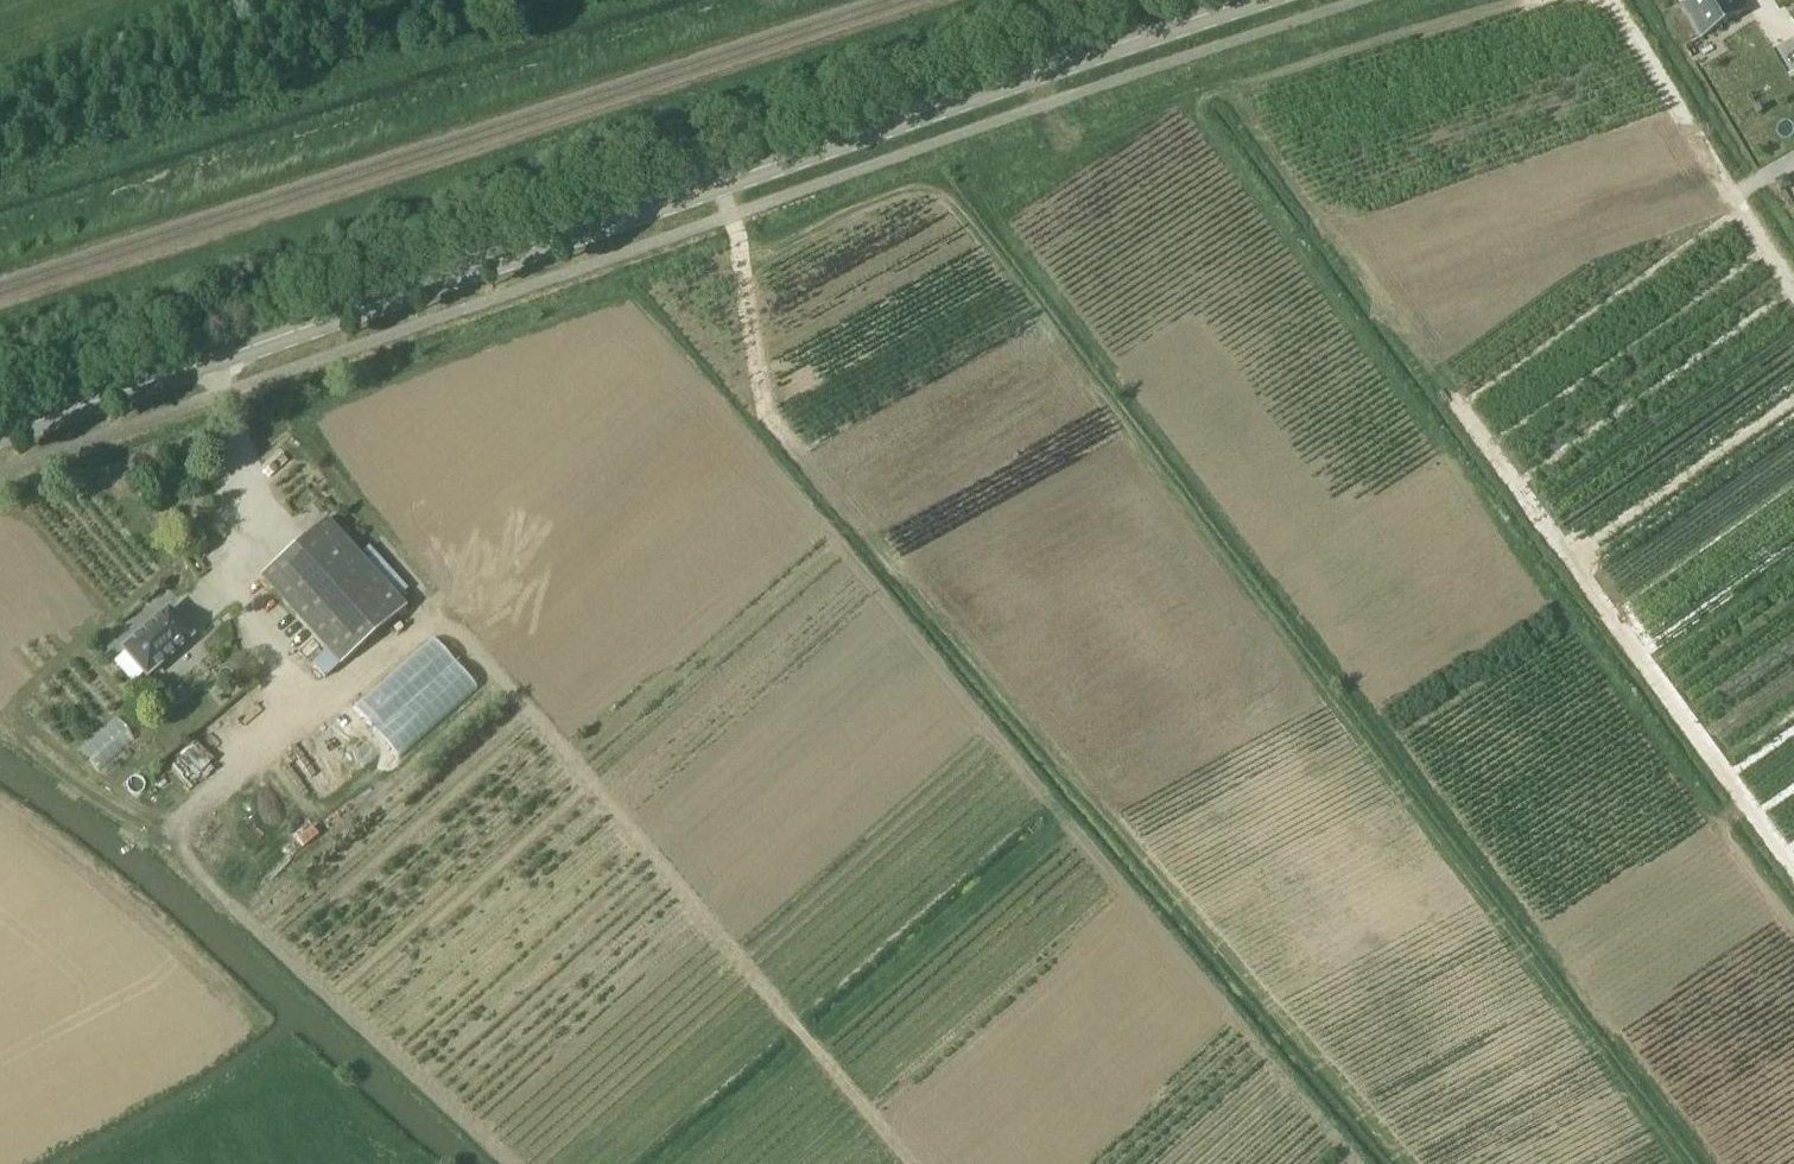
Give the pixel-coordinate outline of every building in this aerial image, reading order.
[(1701,38),(1748,9),(1743,0),(1685,0),(1688,4),(1683,7),(1701,38)] [(1793,19),(1793,0),(1785,6),(1793,19)] [(1792,187),(1786,176),(1774,183),(1780,194),(1792,187)] [(342,670),(407,611),(327,522),(262,580),(342,670)] [(200,560),(208,552),(202,545),(193,553),(200,560)] [(192,638),(167,610),(121,650),(146,679),(192,638)] [(326,680),(339,669),(326,654),(314,666),(326,680)] [(96,758),(125,738),(117,727),(88,747),(96,758)] [(214,749),(184,740),(176,766),(206,775),(214,749)]
